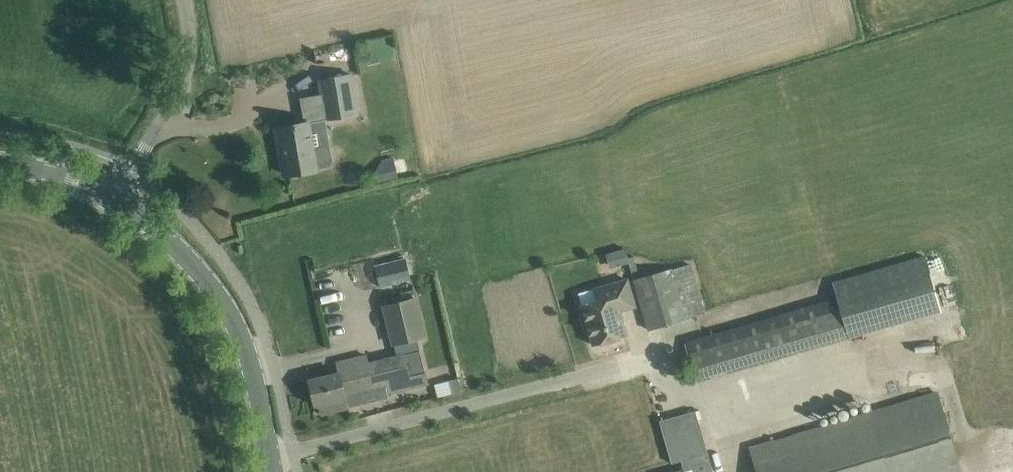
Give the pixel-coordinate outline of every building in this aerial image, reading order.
[(350,75),(320,79),(322,93),(324,108),(326,119),(356,114),(350,75)] [(296,124),(276,127),(279,150),(283,149),(288,174),(307,171),(317,169),(329,167),(332,162),(330,149),(327,147),(322,120),(326,119),(324,108),(303,112),(305,122),(296,124)] [(375,172),(378,181),(399,177),(394,156),(383,158),(375,172)] [(624,248),(605,254),(609,268),(628,263),(629,263),(631,272),(637,269),(634,256),(627,258),(624,248)] [(406,257),(375,265),(380,287),(411,279),(406,257)] [(691,263),(634,280),(648,329),(686,318),(704,312),(691,263)] [(599,287),(579,293),(582,304),(593,345),(597,344),(600,345),(609,343),(610,340),(627,335),(620,310),(635,306),(627,279),(599,287)] [(417,296),(381,304),(391,346),(427,338),(417,296)] [(740,326),(687,341),(698,381),(751,366),(740,326)] [(339,372),(308,380),(314,405),(318,404),(321,414),(348,407),(364,403),(362,394),(375,391),(385,388),(386,392),(412,386),(427,383),(419,350),(398,355),(369,362),(367,355),(336,362),(339,372)] [(458,378),(449,380),(452,393),(461,391),(458,378)] [(750,448),(758,471),(962,471),(938,392),(870,412),(750,448)] [(695,410),(659,420),(663,434),(670,460),(670,461),(671,464),(682,461),(708,454),(699,424),(695,410)] [(708,454),(682,461),(684,469),(675,471),(713,471),(708,454)]
